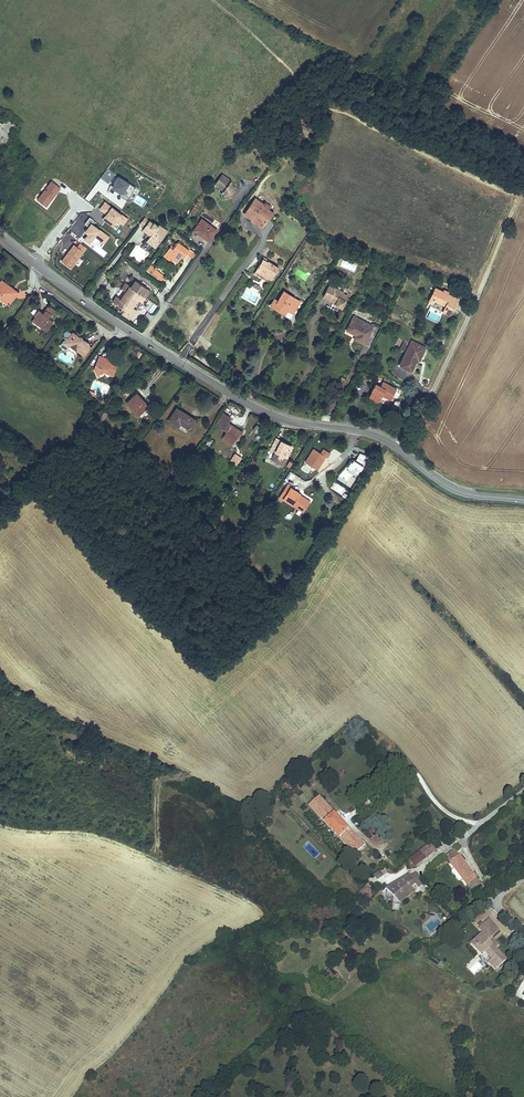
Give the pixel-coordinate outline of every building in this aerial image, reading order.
[(109,183),(115,174),(107,169),(101,178),(109,183)] [(235,196),(230,174),(217,177),(222,199),(235,196)] [(147,200),(137,195),(140,188),(117,176),(110,188),(144,205),(147,200)] [(48,207),(60,187),(49,180),(37,200),(48,207)] [(256,199),(245,214),(252,219),(251,221),(263,229),(271,220),(270,219),(273,213),(269,210),(264,205),(256,199)] [(113,227),(122,214),(104,201),(98,209),(105,214),(101,219),(113,227)] [(202,220),(194,230),(209,241),(217,230),(202,220)] [(82,238),(90,244),(96,237),(104,244),(109,237),(91,221),(83,231),(86,233),(82,238)] [(150,247),(154,249),(166,233),(158,227),(157,228),(152,224),(152,225),(147,222),(142,229),(151,236),(149,238),(147,241),(152,245),(150,247)] [(151,236),(142,229),(141,231),(149,238),(151,236)] [(70,269),(87,248),(77,240),(60,261),(70,269)] [(171,247),(166,255),(173,260),(179,263),(183,257),(186,259),(189,254),(194,258),(198,253),(191,249),(190,251),(178,243),(174,249),(171,247)] [(173,260),(166,255),(164,259),(171,264),(173,260)] [(263,260),(256,270),(268,278),(268,277),(272,279),(279,268),(269,262),(263,260)] [(161,280),(165,276),(155,268),(151,273),(161,280)] [(256,270),(255,273),(267,280),(268,278),(256,270)] [(0,282),(0,294),(5,298),(2,302),(7,305),(10,305),(19,292),(17,291),(14,291),(12,290),(13,289),(3,281),(2,283),(0,282)] [(136,281),(132,287),(137,291),(147,298),(151,292),(136,281)] [(117,296),(113,301),(124,309),(137,291),(132,287),(127,283),(123,288),(127,292),(121,299),(117,296)] [(330,286),(325,297),(331,300),(332,300),(336,302),(336,304),(341,307),(345,300),(344,300),(346,294),(343,293),(344,291),(335,287),(334,289),(330,286)] [(437,288),(429,302),(444,309),(443,311),(450,314),(457,298),(437,288)] [(137,291),(124,309),(133,316),(137,311),(133,308),(139,301),(143,304),(147,298),(137,291)] [(275,299),(271,305),(289,317),(299,301),(284,291),(278,300),(275,299)] [(154,313),(158,307),(154,304),(149,310),(154,313)] [(38,310),(35,316),(36,317),(34,320),(34,321),(37,324),(38,324),(43,327),(41,328),(47,332),(53,323),(48,319),(51,315),(53,316),(56,312),(48,306),(45,310),(45,311),(43,314),(38,310)] [(353,316),(345,333),(352,337),(351,339),(364,345),(373,326),(353,316)] [(65,338),(66,344),(84,357),(90,349),(86,346),(87,345),(84,343),(85,341),(75,333),(73,335),(72,335),(70,338),(65,338)] [(413,341),(400,365),(413,372),(420,358),(421,358),(425,351),(418,347),(419,345),(413,341)] [(100,356),(94,370),(97,375),(104,371),(113,375),(117,365),(109,361),(105,359),(105,358),(100,356)] [(376,384),(370,396),(379,402),(383,395),(391,400),(393,397),(397,389),(383,382),(381,387),(376,384)] [(397,389),(393,397),(397,400),(402,391),(397,389)] [(137,394),(128,402),(139,415),(149,407),(137,394)] [(176,410),(170,420),(179,426),(181,423),(189,429),(195,420),(186,414),(185,415),(176,410)] [(227,431),(222,439),(232,445),(236,438),(237,436),(239,437),(242,432),(228,423),(224,429),(227,431)] [(286,443),(277,438),(271,449),(276,452),(272,460),(284,465),(287,457),(292,448),(286,444),(286,443)] [(360,453),(358,457),(366,461),(368,456),(360,453)] [(355,477),(363,465),(351,458),(337,480),(344,485),(351,475),(355,477)] [(253,460),(246,470),(248,472),(255,461),(253,460)] [(177,496),(176,497),(183,504),(186,501),(178,492),(175,494),(177,496)] [(300,494),(298,497),(300,499),(301,498),(309,503),(311,501),(300,494)] [(287,783),(283,786),(289,791),(292,788),(287,783)] [(319,797),(309,805),(354,855),(366,844),(349,829),(319,797)] [(431,844),(409,861),(414,867),(436,851),(431,844)] [(363,859),(367,853),(362,849),(358,856),(363,859)] [(455,851),(446,858),(450,864),(460,857),(455,851)] [(460,857),(450,864),(468,885),(477,878),(460,857)] [(378,881),(388,873),(383,867),(374,875),(378,881)] [(417,875),(412,879),(416,884),(413,887),(415,891),(425,883),(417,875)] [(409,876),(387,889),(401,904),(415,891),(413,887),(416,884),(412,879),(409,876)] [(477,878),(468,885),(472,890),(472,889),(476,887),(481,883),(477,878)] [(364,888),(359,895),(367,901),(373,893),(366,888),(368,884),(365,882),(362,886),(364,888)] [(426,926),(431,931),(441,922),(436,916),(426,926)] [(487,929),(478,938),(481,942),(479,944),(485,951),(486,950),(494,958),(493,959),(500,966),(507,959),(491,942),(494,938),(487,929)]
